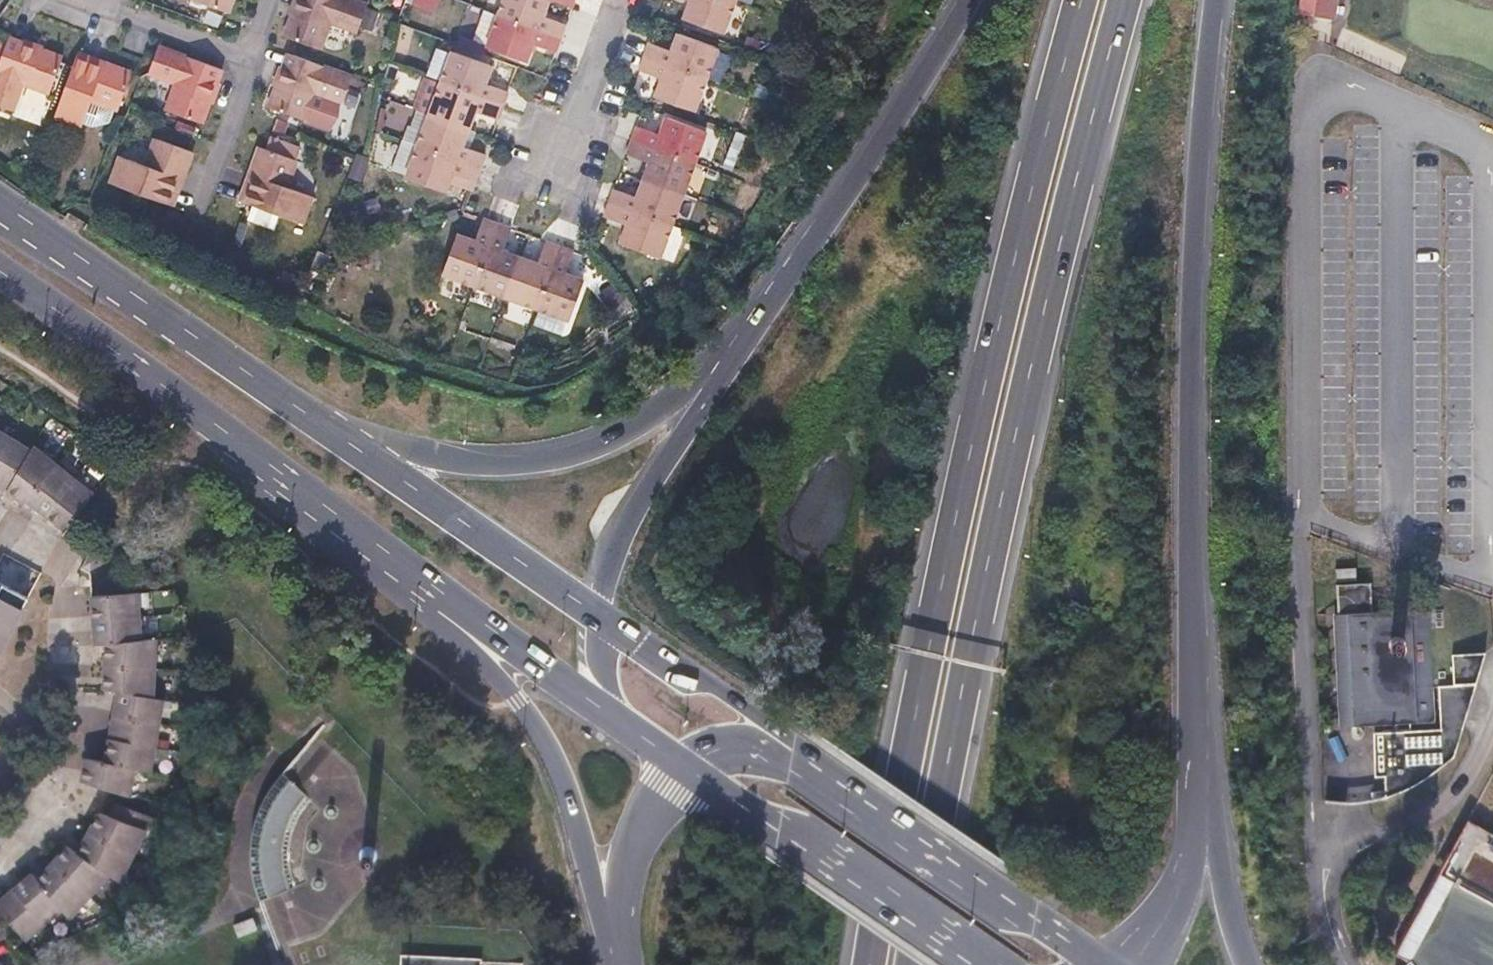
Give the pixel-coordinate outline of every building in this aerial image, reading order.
[(225,11),(229,13),(234,0),(193,0),(225,11)] [(288,36),(301,41),(324,49),(333,22),(362,32),(371,6),(356,0),(301,0),(288,36)] [(496,15),(560,38),(565,24),(541,15),(546,0),(502,0),(496,15)] [(690,2),(681,27),(722,42),(736,2),(730,0),(685,0),(690,2)] [(1299,14),(1335,18),(1337,0),(1300,0),(1299,14)] [(484,47),(496,15),(481,10),(469,42),(484,47)] [(560,38),(496,15),(484,47),(519,60),(524,62),(530,44),(555,53),(560,38)] [(649,44),(644,57),(708,81),(722,42),(681,27),(672,53),(649,44)] [(9,41),(0,68),(0,107),(17,113),(27,85),(52,94),(63,61),(65,57),(10,38),(9,41)] [(224,69),(161,46),(150,74),(178,84),(168,111),(200,123),(204,124),(224,69)] [(296,55),(291,53),(272,107),(285,111),(309,120),(335,130),(344,103),(354,77),(296,55)] [(79,55),(76,65),(55,120),(83,130),(93,100),(130,113),(143,77),(79,55)] [(490,66),(463,56),(451,87),(502,106),(508,91),(485,83),(490,66)] [(639,71),(662,80),(656,97),(696,112),(708,81),(644,57),(639,71)] [(439,119),(451,87),(436,82),(424,113),(439,119)] [(502,106),(451,87),(439,119),(468,129),(475,111),(498,119),(502,106)] [(660,135),(637,127),(632,141),(696,164),(707,133),(666,117),(660,135)] [(468,129),(439,119),(428,149),(480,168),(485,154),(462,146),(468,129)] [(148,166),(122,157),(111,182),(167,203),(174,206),(193,152),(190,151),(157,139),(148,166)] [(627,154),(649,162),(643,180),(685,196),(696,164),(632,141),(627,154)] [(271,150),(264,148),(244,202),(251,204),(307,226),(317,197),(290,187),(300,161),(271,150)] [(480,168),(428,149),(416,181),(445,192),(452,174),(474,182),(480,168)] [(614,190),(609,204),(674,227),(685,196),(643,180),(637,199),(614,190)] [(604,218),(627,226),(621,243),(662,259),(674,227),(609,204),(604,218)] [(474,244),(456,238),(440,280),(472,291),(496,224),(482,219),(474,244)] [(510,229),(496,224),(472,291),(504,302),(518,261),(502,254),(510,229)] [(535,267),(518,261),(504,302),(535,313),(559,247),(545,242),(535,267)] [(573,252),(559,247),(535,313),(567,325),(583,284),(564,277),(573,252)] [(28,503),(29,501),(67,528),(95,495),(75,480),(57,466),(35,450),(31,455),(11,440),(0,434),(0,486),(28,503)] [(30,600),(0,584),(0,659),(30,600)] [(1335,615),(1336,728),(1412,728),(1381,738),(1381,752),(1390,752),(1384,767),(1390,784),(1369,774),(1342,775),(1342,805),(1368,804),(1414,789),(1411,779),(1416,766),(1424,763),(1424,751),(1436,757),(1440,769),(1439,694),(1426,656),(1419,656),(1420,671),(1408,675),(1422,681),(1405,687),(1388,680),(1387,614),(1370,615),(1370,586),(1338,586),(1338,614),(1335,615)] [(105,686),(122,691),(107,762),(90,759),(84,784),(129,799),(136,768),(152,772),(157,748),(161,723),(166,700),(155,697),(155,670),(155,641),(143,641),(140,617),(138,592),(93,594),(97,644),(107,644),(105,686)] [(272,874),(274,880),(279,894),(272,896),(297,964),(340,964),(328,930),(381,866),(384,843),(356,764),(326,741),(278,798),(283,803),(274,822),(270,838),(269,852),(270,866),(272,874)] [(73,849),(39,879),(34,874),(0,902),(0,907),(26,939),(43,925),(63,909),(70,917),(91,899),(114,877),(124,882),(136,858),(154,821),(117,809),(113,820),(101,817),(82,855),(73,849)] [(1463,823),(1398,960),(1405,963),(1404,964),(1492,964),(1492,837),(1463,823)] [(405,952),(405,964),(487,964),(487,956),(405,952)]
